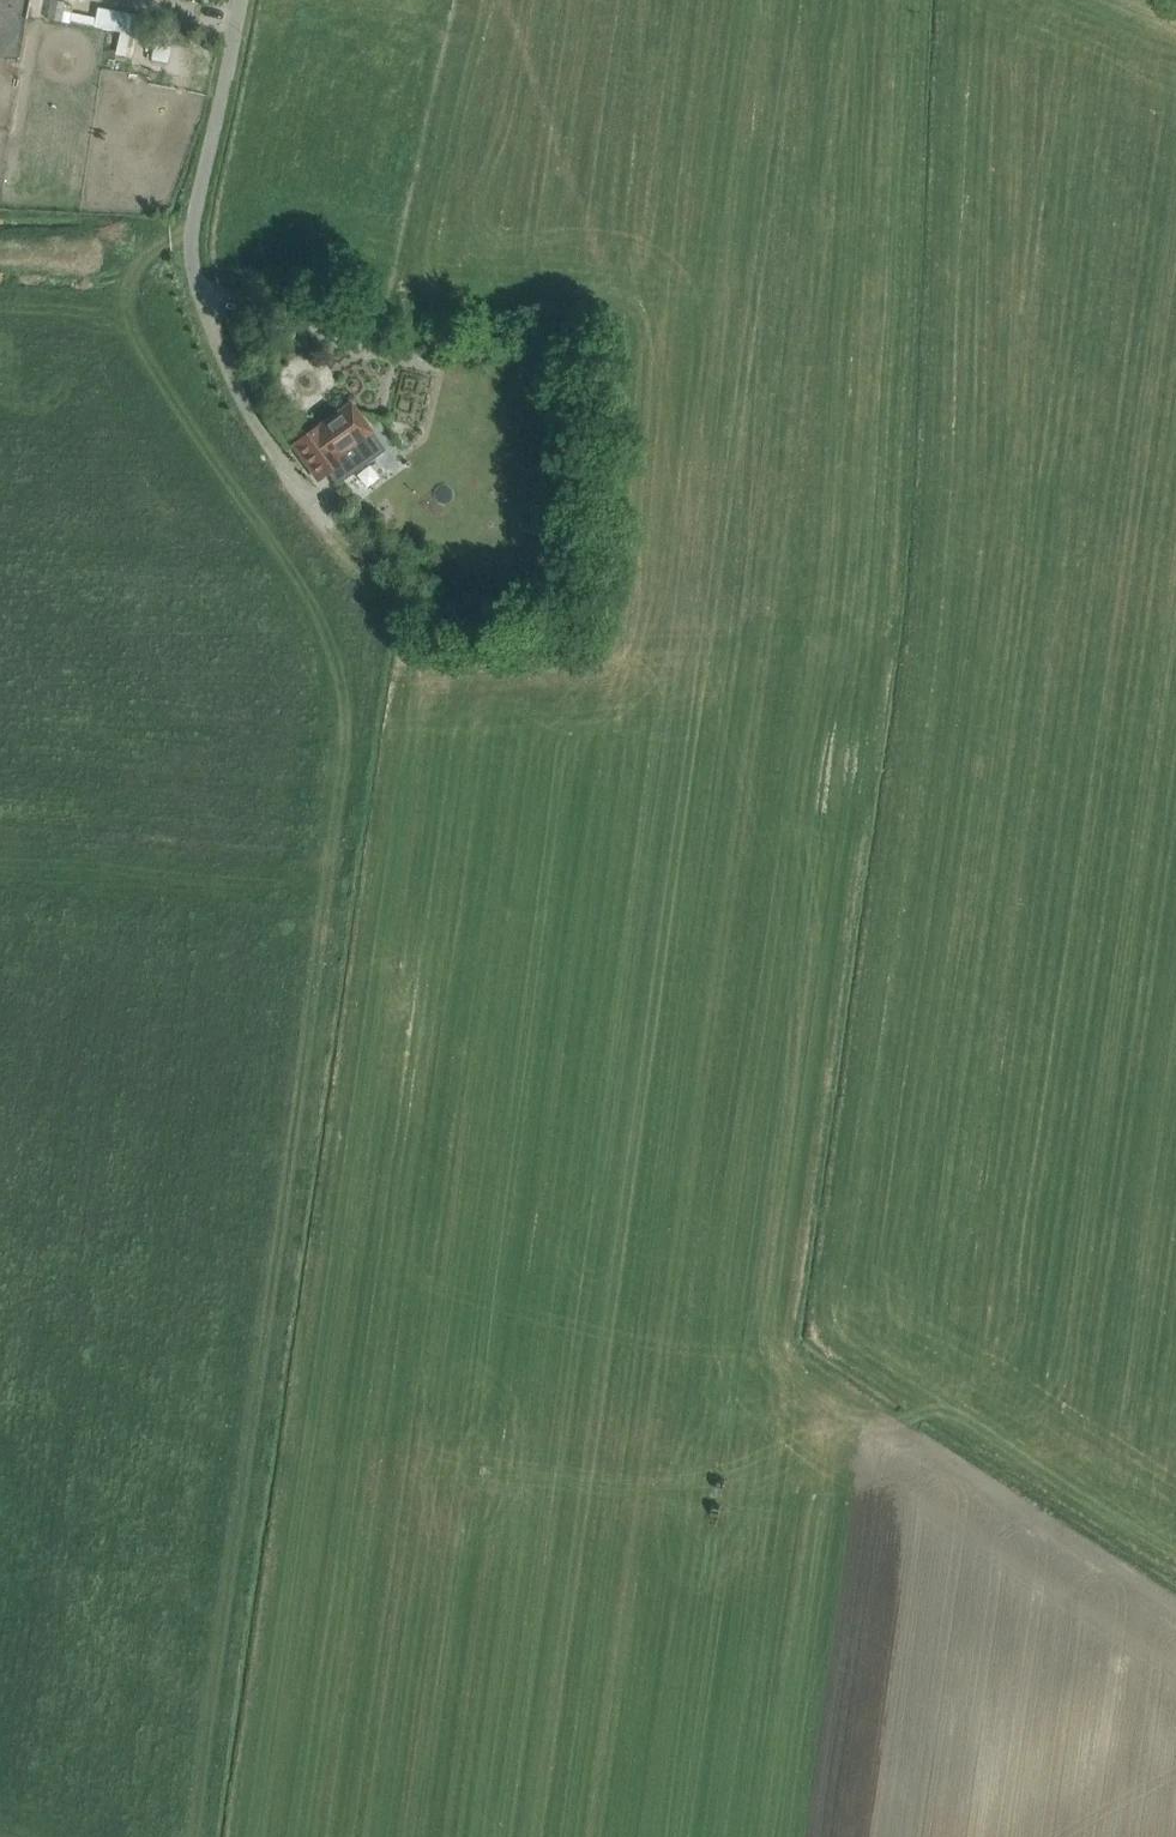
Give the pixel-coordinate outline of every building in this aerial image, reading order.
[(310,434),(294,446),(319,480),(331,471),(339,482),(383,450),(371,434),(372,433),(352,405),(328,422),(328,421),(314,431),(314,430),(309,433),(310,434)]
